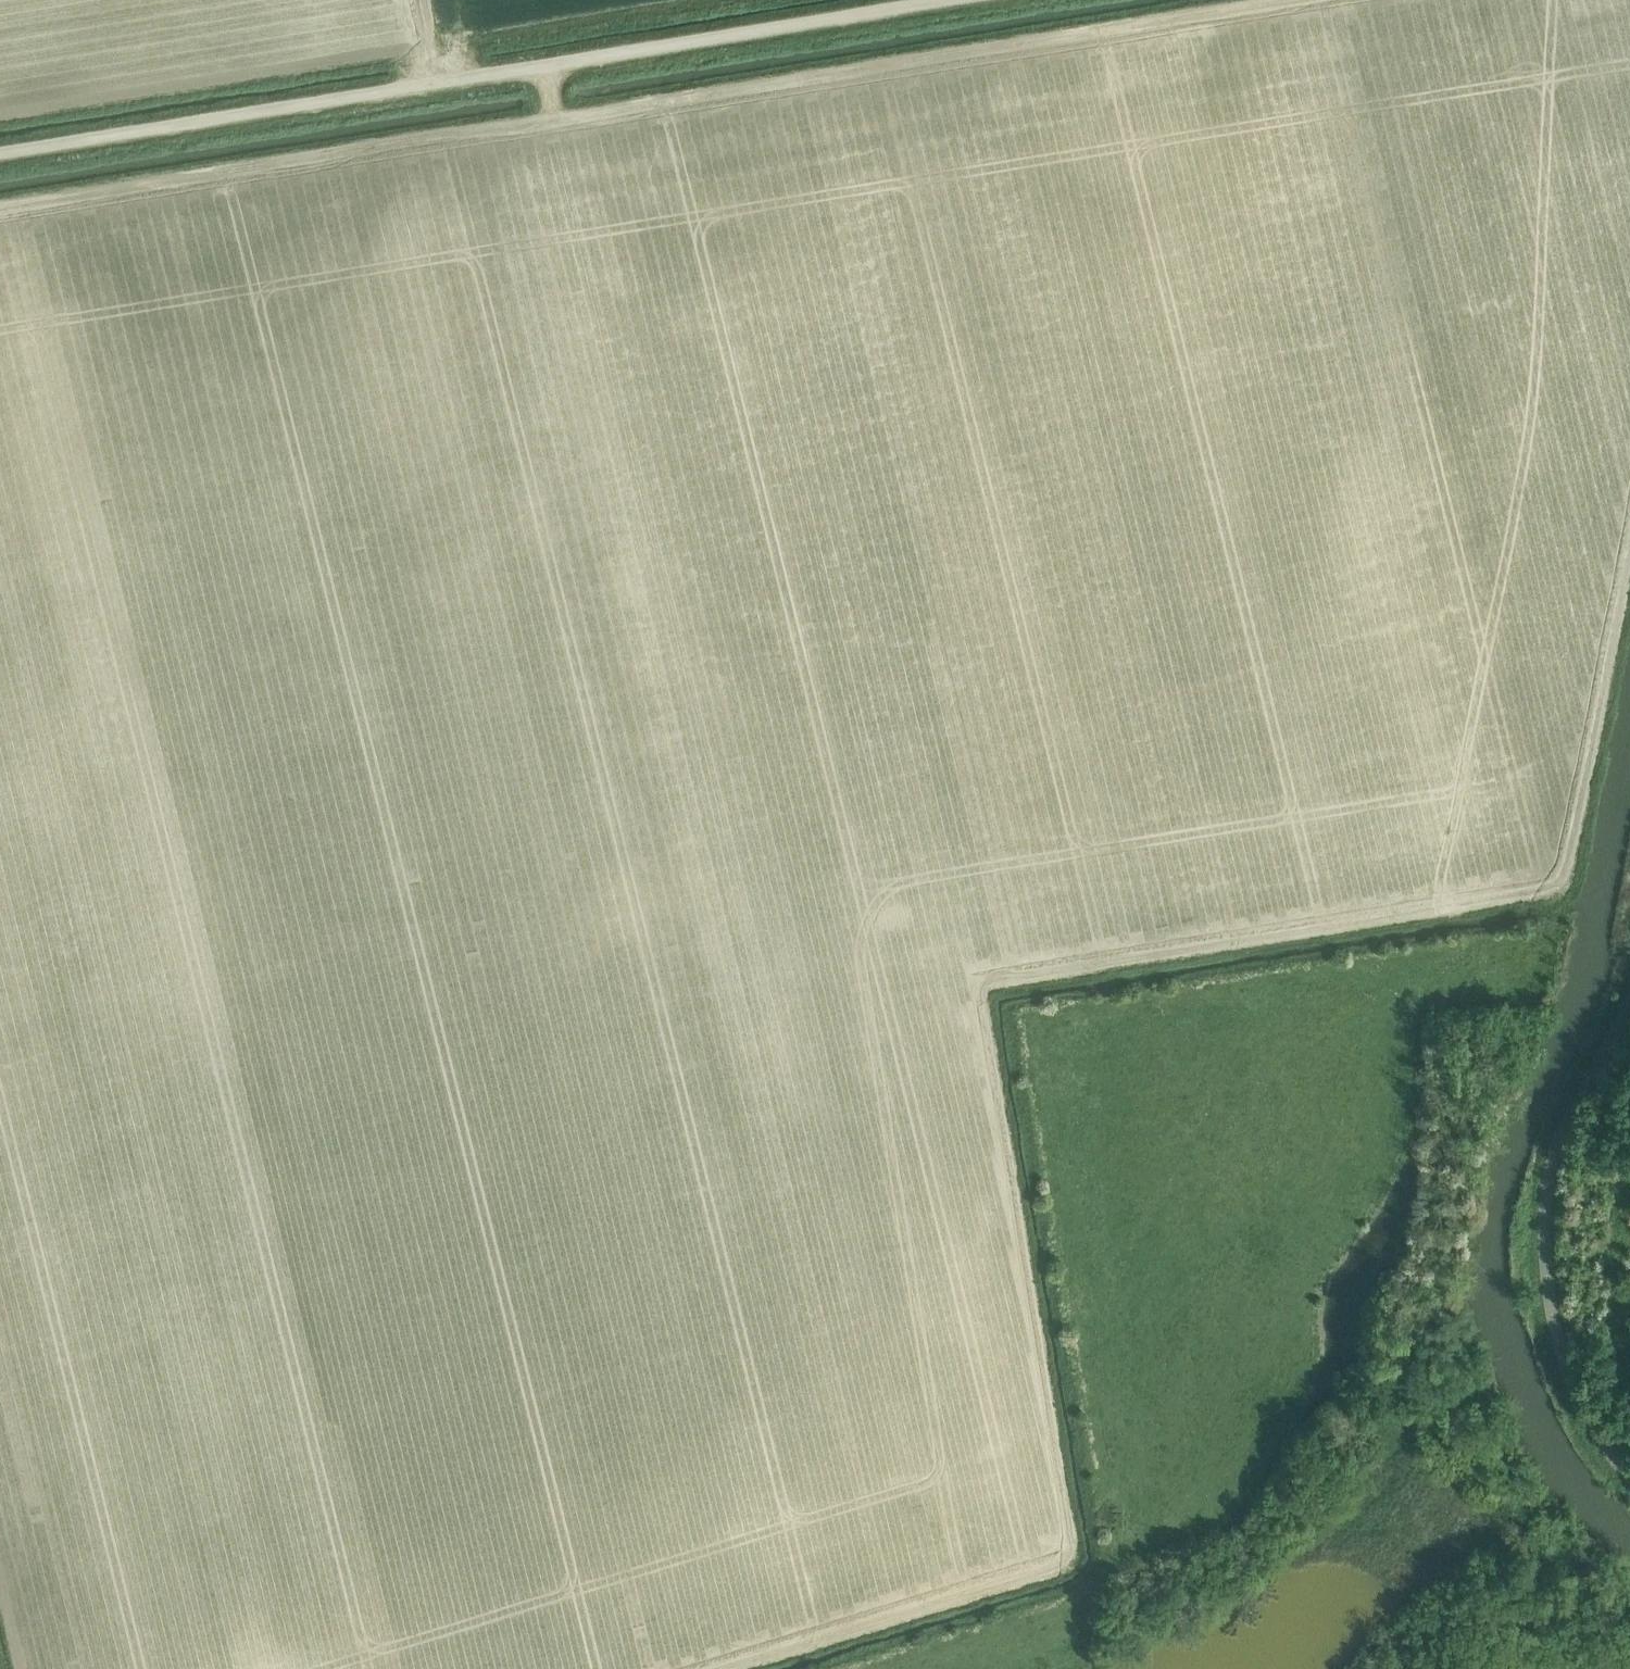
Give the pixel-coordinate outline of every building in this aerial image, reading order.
[(919,956),(919,943),(903,942),(902,956),(919,956)]
